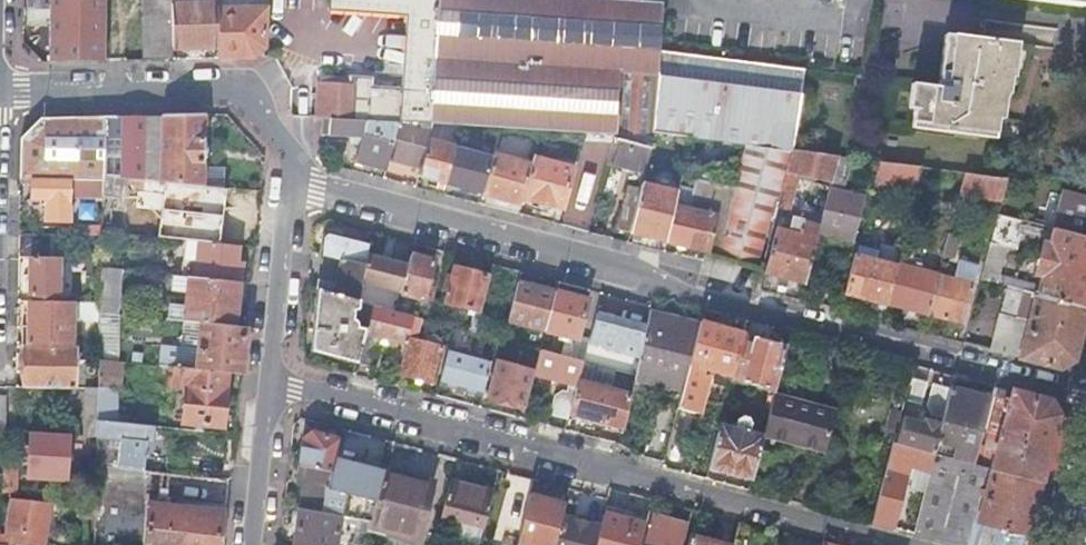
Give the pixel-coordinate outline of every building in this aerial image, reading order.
[(50,62),(77,61),(105,61),(106,0),(50,0),(50,62)] [(145,60),(173,60),(173,49),(172,4),(172,0),(144,0),(145,60)] [(201,3),(172,4),(173,49),(195,48),(218,47),(217,9),(216,0),(201,0),(201,3)] [(659,52),(663,3),(625,0),(327,0),(327,6),(405,11),(435,13),(430,91),(400,90),(371,88),(371,79),(350,78),(350,87),(326,86),(325,102),(324,119),(330,119),(386,122),(398,123),(431,124),(460,126),(500,128),(540,130),(586,133),(613,134),(654,136),(654,135),(659,52)] [(267,8),(217,9),(218,47),(218,59),(234,58),(251,58),(266,45),(267,8)] [(435,13),(405,11),(400,90),(430,91),(435,13)] [(1000,95),(1006,96),(1008,80),(1012,42),(944,34),(938,86),(917,84),(911,127),(995,137),(997,117),(1000,95)] [(778,200),(791,150),(803,70),(659,52),(654,135),(690,138),(719,141),(711,184),(719,185),(712,217),(714,218),(706,254),(731,260),(756,267),(771,207),(769,207),(772,199),(778,200)] [(1003,118),(1006,96),(1000,95),(997,117),(1003,118)] [(163,117),(161,182),(213,187),(224,189),(225,171),(214,169),(204,168),(205,114),(184,115),(163,115),(163,117)] [(21,157),(20,178),(32,179),(71,180),(103,180),(103,176),(105,116),(42,117),(21,136),(21,157)] [(103,176),(151,181),(161,182),(163,117),(134,117),(105,116),(103,176)] [(371,166),(386,170),(389,157),(396,133),(389,132),(387,141),(381,140),(386,122),(330,119),(328,136),(362,137),(356,162),(371,166)] [(396,133),(389,157),(405,161),(421,165),(427,141),(431,124),(398,123),(396,133)] [(647,172),(654,149),(612,139),(606,162),(626,167),(647,172)] [(427,141),(421,165),(418,176),(432,180),(446,183),(446,182),(454,150),(454,148),(427,141)] [(490,160),(454,150),(446,182),(464,187),(481,192),(490,160)] [(830,181),(837,156),(791,150),(778,200),(776,208),(784,210),(791,192),(797,173),(830,181)] [(531,167),(493,157),(483,195),(502,200),(521,204),(523,198),(531,167)] [(533,159),(531,167),(523,198),(542,203),(562,208),(572,169),(533,159)] [(921,167),(908,165),(878,161),(872,183),(901,187),(900,192),(914,194),(915,188),(921,167)] [(1001,201),(1007,178),(965,173),(958,197),(1001,201)] [(103,180),(103,197),(119,198),(117,209),(111,208),(109,228),(145,232),(148,207),(151,181),(103,176),(103,180)] [(71,222),(71,180),(32,179),(32,198),(38,199),(45,199),(44,221),(71,222)] [(666,245),(706,254),(714,218),(712,217),(719,185),(711,184),(695,181),(688,212),(674,208),(666,241),(666,245)] [(677,193),(644,185),(638,206),(631,232),(649,237),(666,241),(674,208),(677,193)] [(1083,188),(1080,197),(1061,192),(1052,229),(1053,230),(1085,238),(1085,189),(1083,188)] [(863,199),(828,190),(818,227),(816,233),(834,237),(852,242),(863,199)] [(631,232),(638,206),(624,203),(617,229),(631,232)] [(1023,222),(997,215),(980,279),(994,283),(1004,247),(1015,250),(1023,222)] [(816,233),(818,227),(800,223),(801,219),(791,217),(788,231),(775,228),(764,273),(783,279),(803,284),(816,233)] [(1053,230),(1049,246),(1043,245),(1041,249),(1034,275),(1041,277),(1036,294),(1085,307),(1085,238),(1053,230)] [(949,233),(943,255),(953,258),(959,236),(949,233)] [(19,234),(18,257),(30,257),(30,276),(29,295),(58,296),(58,257),(49,256),(49,235),(19,234)] [(323,238),(321,255),(342,260),(365,265),(366,256),(368,244),(349,239),(329,234),(323,238)] [(188,277),(196,278),(200,243),(187,241),(183,277),(188,277)] [(861,298),(885,304),(895,263),(899,250),(900,247),(880,242),(876,259),(868,257),(861,255),(854,253),(839,310),(856,315),(858,306),(861,298)] [(196,278),(240,283),(241,273),(242,263),(237,262),(238,247),(200,243),(196,278)] [(906,309),(927,315),(938,274),(919,269),(921,259),(911,257),(912,254),(899,250),(895,263),(885,304),(906,309)] [(387,261),(366,256),(365,265),(362,283),(361,284),(400,294),(407,266),(387,261)] [(422,259),(410,256),(407,266),(400,294),(424,300),(429,302),(431,302),(435,288),(432,287),(427,286),(433,262),(422,259)] [(101,257),(101,268),(110,269),(111,259),(101,257)] [(365,265),(342,260),(338,290),(333,289),(334,286),(326,284),(319,282),(318,290),(358,301),(360,290),(361,284),(362,283),(365,265)] [(938,274),(927,315),(944,319),(962,324),(977,265),(957,260),(953,278),(943,276),(938,274)] [(938,274),(943,276),(946,265),(941,263),(938,274)] [(101,268),(100,303),(99,313),(118,315),(118,270),(110,269),(101,268)] [(479,313),(488,278),(486,276),(471,272),(455,268),(453,275),(447,274),(444,288),(449,289),(445,304),(479,313)] [(187,292),(188,277),(183,277),(173,276),(171,291),(187,292)] [(240,285),(240,283),(196,278),(188,277),(187,292),(185,306),(184,322),(185,322),(201,324),(235,327),(236,315),(237,303),(238,297),(241,298),(242,285),(240,285)] [(536,289),(517,284),(512,304),(508,321),(545,331),(555,294),(536,289)] [(315,353),(357,365),(366,331),(359,329),(358,328),(358,327),(358,326),(357,325),(357,324),(356,323),(355,323),(354,322),(353,321),(352,321),(354,309),(358,310),(359,304),(360,301),(358,301),(318,290),(315,319),(312,347),(315,353)] [(571,298),(555,294),(545,331),(578,340),(588,302),(571,298)] [(988,350),(1059,369),(1074,360),(1078,344),(1085,315),(1085,307),(1036,294),(1031,314),(1027,313),(1025,322),(1029,323),(1026,331),(1008,327),(995,322),(988,350)] [(72,302),(33,301),(33,325),(27,324),(27,326),(22,326),(22,335),(21,345),(24,345),(71,347),(72,302)] [(167,320),(184,322),(185,306),(169,305),(167,320)] [(640,357),(650,314),(632,309),(615,305),(604,348),(640,357)] [(381,338),(406,345),(414,318),(395,313),(372,307),(366,331),(357,365),(365,367),(373,369),(381,338)] [(98,360),(119,362),(120,316),(118,315),(99,313),(99,348),(98,360)] [(640,357),(635,376),(632,390),(680,401),(688,370),(689,365),(699,326),(674,320),(650,314),(640,357)] [(201,324),(185,322),(182,348),(199,349),(201,324)] [(732,377),(743,336),(744,334),(722,328),(700,322),(699,326),(689,365),(732,377)] [(244,352),(247,328),(235,327),(201,324),(199,349),(182,348),(162,346),(160,366),(197,370),(228,373),(242,375),(244,352)] [(578,340),(545,331),(540,351),(583,363),(589,343),(578,340)] [(775,392),(787,347),(765,342),(743,336),(732,377),(732,381),(775,392)] [(411,342),(401,376),(417,380),(433,385),(443,350),(411,342)] [(74,347),(71,347),(24,345),(24,366),(23,388),(73,389),(74,347)] [(445,362),(438,387),(460,392),(482,398),(492,361),(492,360),(448,349),(445,362)] [(583,363),(540,351),(534,375),(569,384),(567,393),(562,391),(554,397),(547,426),(556,429),(565,431),(569,414),(578,382),(583,363)] [(119,362),(98,360),(97,390),(97,421),(129,425),(130,418),(115,416),(117,390),(121,390),(123,362),(119,362)] [(504,404),(522,408),(531,372),(496,363),(487,399),(504,404)] [(228,373),(197,370),(160,366),(159,366),(158,373),(169,374),(168,387),(187,389),(183,424),(223,428),(225,409),(226,390),(226,391),(228,373)] [(680,401),(678,408),(700,413),(709,376),(688,370),(680,401)] [(927,383),(910,379),(905,400),(921,404),(927,383)] [(631,395),(578,382),(569,414),(596,421),(623,428),(631,395)] [(944,418),(951,390),(934,385),(928,406),(932,415),(944,418)] [(1052,401),(1001,388),(998,398),(1005,399),(1003,408),(1008,409),(997,451),(978,447),(973,465),(985,468),(1041,483),(1048,457),(1059,415),(1052,401)] [(87,390),(84,437),(96,438),(97,421),(97,390),(87,390)] [(978,447),(991,400),(971,396),(951,390),(944,418),(942,424),(934,454),(973,465),(978,447)] [(811,449),(824,453),(835,412),(774,396),(764,436),(777,441),(811,449)] [(1064,425),(1059,415),(1048,457),(1056,459),(1064,425)] [(742,477),(752,480),(764,437),(748,432),(750,425),(747,420),(742,418),(737,422),(735,429),(720,425),(709,468),(742,477)] [(893,444),(934,454),(942,424),(932,422),(923,419),(922,424),(904,419),(900,434),(896,434),(893,444)] [(126,469),(143,471),(146,443),(153,444),(155,428),(129,425),(97,421),(96,438),(95,466),(108,467),(110,438),(122,439),(118,468),(126,469)] [(331,472),(335,460),(339,440),(314,433),(302,441),(300,454),(298,467),(300,468),(327,472),(331,472)] [(28,458),(27,478),(66,480),(69,437),(30,434),(29,447),(21,446),(21,458),(28,458)] [(929,473),(934,454),(893,444),(888,463),(929,473)] [(809,455),(823,458),(824,453),(811,449),(809,455)] [(979,495),(978,495),(985,468),(973,465),(934,454),(929,473),(913,533),(939,540),(957,544),(966,544),(979,495)] [(232,472),(233,464),(186,458),(184,475),(231,480),(232,472)] [(369,522),(384,468),(380,465),(370,462),(360,460),(356,462),(355,465),(335,460),(331,472),(321,513),(339,517),(358,520),(369,522)] [(124,490),(126,469),(118,468),(108,467),(95,466),(95,488),(124,490)] [(303,486),(299,509),(321,513),(327,472),(300,468),(299,476),(297,485),(303,486)] [(369,522),(369,525),(399,532),(398,537),(416,542),(433,481),(409,476),(385,470),(384,468),(369,522)] [(1041,483),(985,468),(978,495),(979,495),(966,544),(1025,544),(1041,483)] [(883,525),(894,528),(908,475),(886,469),(872,522),(883,525)] [(2,475),(1,493),(16,494),(17,476),(2,475)] [(463,484),(450,480),(440,516),(462,522),(483,527),(491,498),(474,493),(476,487),(463,484)] [(530,494),(516,544),(519,544),(553,544),(562,514),(565,503),(548,498),(530,494)] [(10,512),(6,530),(24,534),(23,540),(22,544),(42,544),(49,504),(16,498),(14,512),(10,512)] [(144,544),(219,544),(219,543),(222,512),(148,504),(144,544)] [(299,509),(295,528),(292,544),(334,544),(339,517),(321,513),(299,509)] [(553,544),(595,544),(600,524),(581,519),(562,514),(553,544)] [(600,524),(595,544),(640,544),(646,524),(624,519),(603,514),(600,524)] [(686,524),(669,519),(652,514),(643,544),(680,544),(686,524)] [(369,525),(369,522),(358,520),(351,544),(363,544),(369,525)] [(462,522),(456,541),(470,544),(479,544),(483,527),(462,522)] [(710,542),(689,535),(686,544),(722,544),(710,542)]
